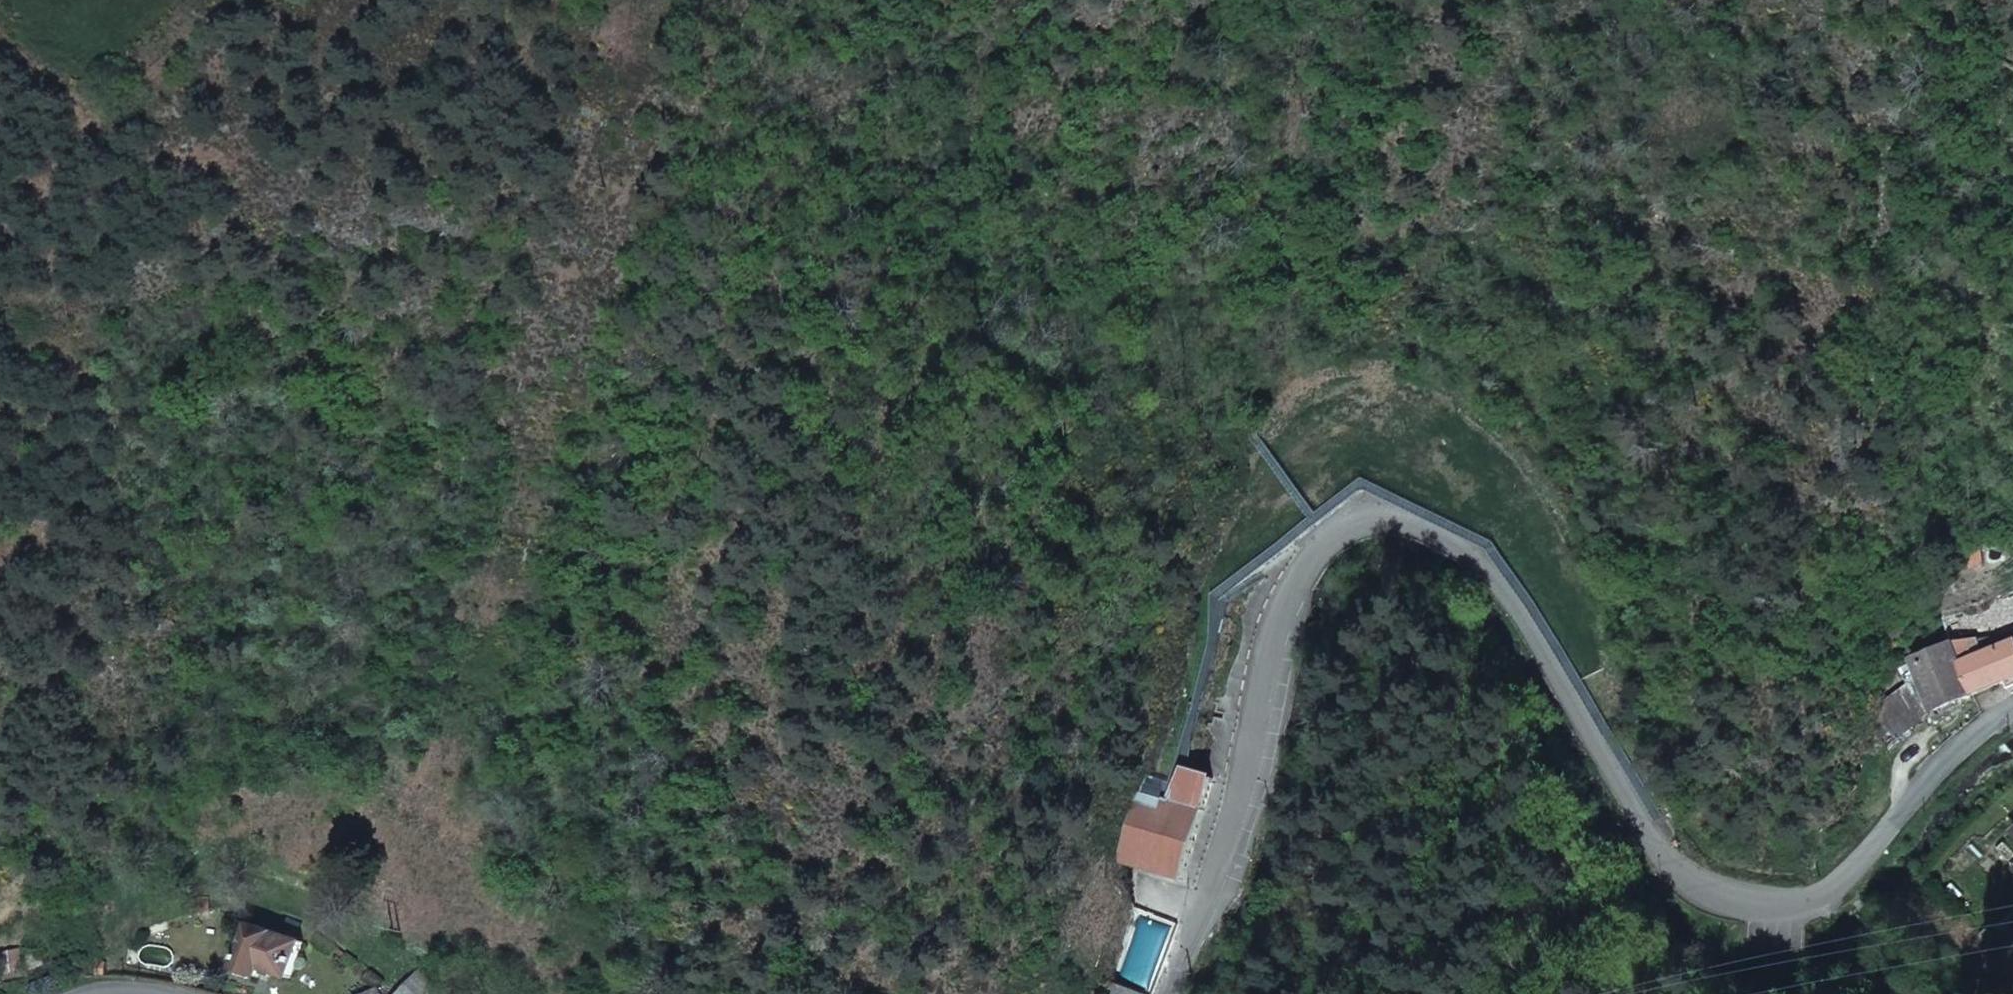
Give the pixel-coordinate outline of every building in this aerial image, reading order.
[(1916,681),(1925,706),(2004,679),(2007,686),(2012,684),(2012,643),(1982,653),(1916,681)] [(1126,861),(1180,874),(1189,876),(1220,776),(1190,767),(1168,798),(1138,790),(1118,860),(1126,861)] [(198,894),(181,898),(184,912),(200,908),(198,894)] [(1133,905),(1126,913),(1108,979),(1104,993),(1137,993),(1137,989),(1163,914),(1133,905)] [(296,940),(242,921),(228,965),(251,974),(255,966),(282,976),(296,940)] [(17,968),(14,951),(0,953),(0,972),(17,968)] [(439,989),(432,985),(424,982),(418,988),(413,993),(445,993),(439,989)] [(372,985),(351,993),(376,993),(372,985)]
